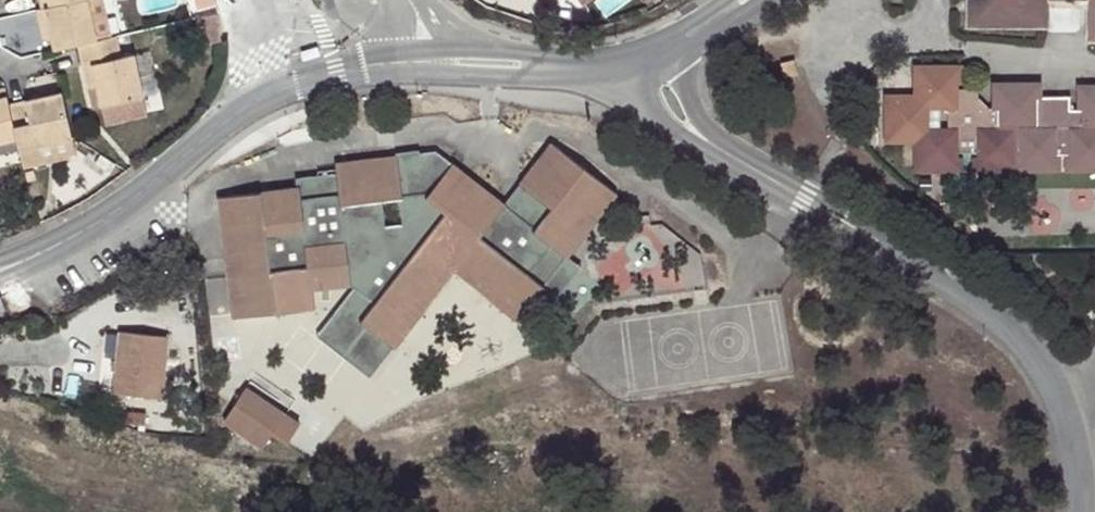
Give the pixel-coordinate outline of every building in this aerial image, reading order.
[(48,5),(36,8),(42,28),(51,26),(57,51),(80,46),(106,40),(96,0),(70,0),(48,5)] [(586,10),(599,0),(578,0),(586,10)] [(969,41),(1048,40),(1048,16),(1047,1),(1070,0),(969,0),(969,41)] [(1085,17),(1084,0),(1070,0),(1047,1),(1048,16),(1085,17)] [(1085,17),(1086,50),(1094,50),(1094,0),(1084,0),(1085,17)] [(211,17),(192,21),(198,46),(218,42),(219,15),(211,17)] [(129,53),(123,36),(106,40),(80,46),(91,88),(98,88),(102,104),(106,121),(150,111),(136,52),(129,53)] [(14,105),(12,95),(10,85),(0,87),(0,144),(21,139),(14,105)] [(925,156),(925,186),(954,185),(954,180),(964,171),(983,170),(983,185),(1010,185),(1010,180),(1019,170),(1037,170),(1037,185),(1063,185),(1063,174),(1076,174),(1076,185),(1094,185),(1094,107),(1089,107),(1089,128),(1077,128),(1077,114),(1043,114),(1043,105),(1004,105),(1004,127),(979,127),(978,107),(959,107),(958,87),(924,87),(922,113),(891,114),(891,146),(901,146),(902,156),(925,156)] [(98,88),(91,88),(96,106),(102,104),(98,88)] [(21,139),(26,166),(80,153),(76,135),(66,96),(14,105),(21,139)] [(412,195),(408,173),(351,178),(351,188),(312,192),(313,204),(238,210),(245,331),(326,325),(325,307),(358,303),(364,309),(387,326),(376,341),(406,366),(469,289),(531,338),(556,307),(541,293),(567,261),(582,273),(628,213),(564,162),(515,221),(449,169),(428,171),(431,193),(412,195)] [(428,171),(408,173),(412,195),(431,193),(428,171)] [(298,194),(332,188),(329,172),(295,178),(298,194)] [(541,293),(556,307),(571,319),(597,286),(582,273),(567,261),(541,293)] [(387,326),(364,309),(329,352),(381,395),(406,366),(376,341),(387,326)] [(168,403),(178,344),(134,336),(124,394),(168,403)] [(313,439),(259,403),(235,439),(275,465),(285,451),(299,460),(313,439)]
